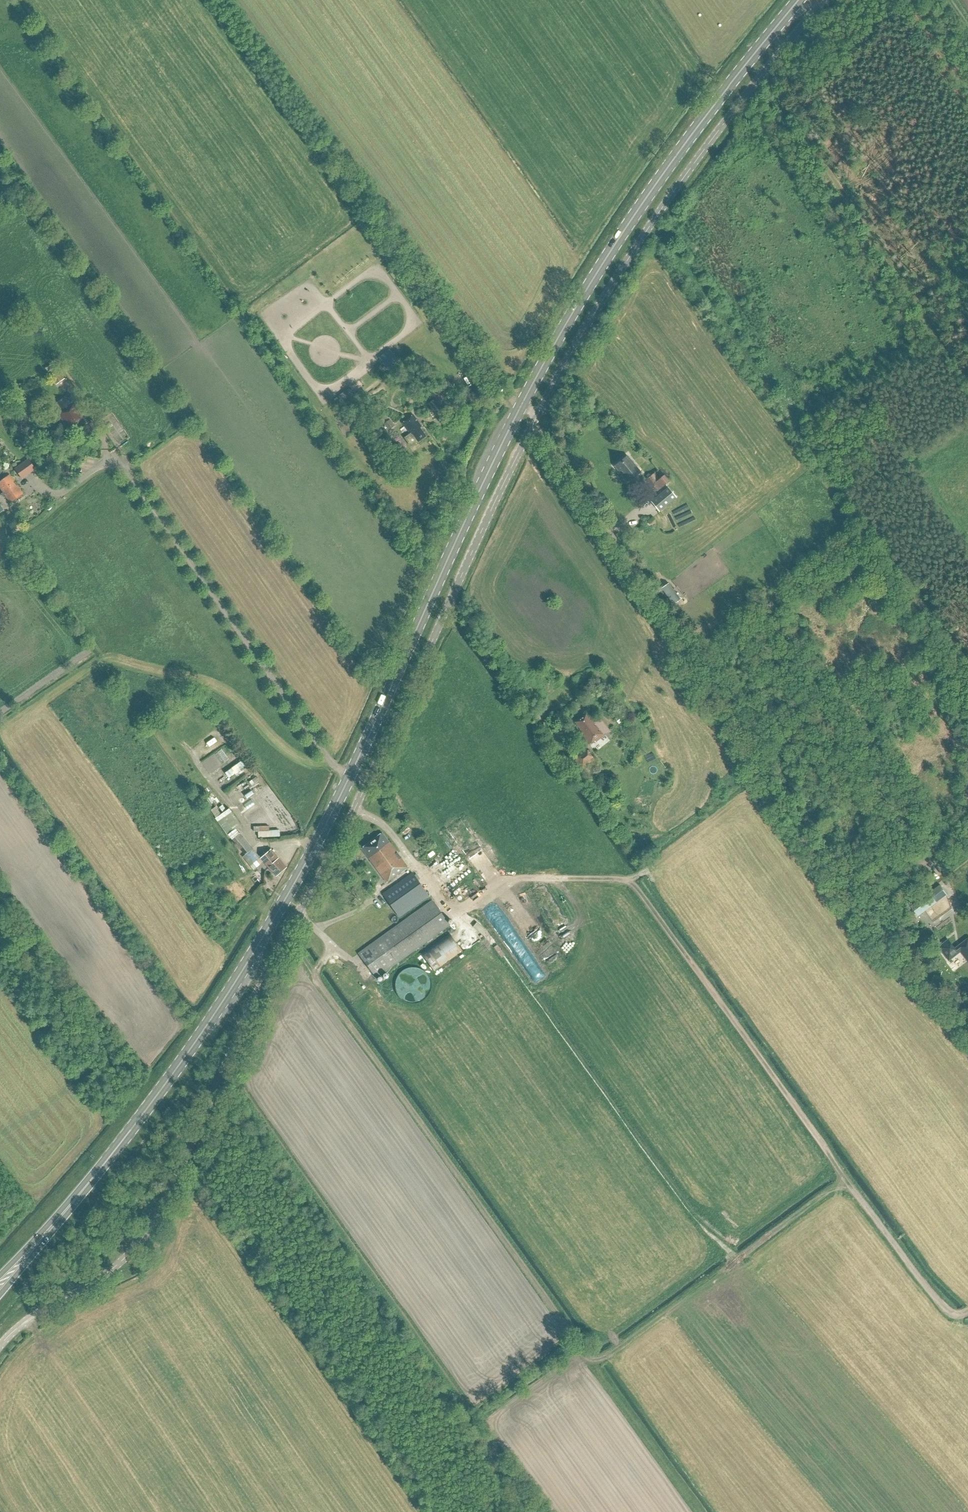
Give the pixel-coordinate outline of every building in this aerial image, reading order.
[(388,370),(399,362),(389,349),(378,358),(388,370)] [(55,368),(54,367),(54,366),(46,371),(56,386),(65,380),(57,367),(55,368)] [(69,428),(84,418),(74,403),(75,402),(70,394),(64,397),(57,402),(53,406),(69,428)] [(428,404),(435,414),(442,409),(434,399),(428,404)] [(389,430),(394,426),(384,413),(373,421),(379,428),(384,424),(389,430)] [(426,436),(420,428),(421,427),(413,415),(402,423),(410,434),(405,438),(411,446),(418,441),(418,442),(426,436)] [(29,435),(21,426),(17,429),(25,438),(29,435)] [(375,451),(367,456),(371,464),(379,459),(375,451)] [(628,482),(640,472),(627,456),(615,466),(628,482)] [(15,470),(22,480),(35,470),(28,460),(15,470)] [(658,480),(653,474),(647,479),(657,491),(670,481),(664,475),(658,480)] [(23,494),(10,475),(0,482),(0,487),(11,503),(23,494)] [(668,487),(651,501),(659,512),(676,497),(668,487)] [(595,742),(605,734),(595,721),(593,723),(586,713),(574,722),(584,734),(582,736),(589,744),(594,741),(595,742)] [(221,732),(225,737),(221,739),(225,745),(237,738),(230,726),(221,732)] [(572,757),(582,770),(596,760),(585,746),(572,757)] [(239,773),(255,760),(251,755),(234,768),(239,773)] [(254,793),(269,778),(263,773),(259,777),(256,773),(245,784),(254,793)] [(254,810),(258,818),(276,808),(272,800),(254,810)] [(219,805),(223,812),(229,809),(224,802),(219,805)] [(228,834),(241,825),(232,811),(221,819),(223,822),(220,824),(228,834)] [(466,815),(456,816),(458,827),(468,826),(466,815)] [(263,830),(290,829),(289,824),(278,825),(278,821),(263,821),(263,830)] [(361,848),(387,882),(407,867),(382,832),(361,848)] [(268,867),(259,856),(240,833),(232,839),(245,854),(243,856),(246,860),(251,866),(260,875),(268,867)] [(296,856),(299,847),(294,845),(290,854),(296,856)] [(264,852),(259,856),(268,867),(276,876),(287,867),(271,849),(265,854),(264,852)] [(425,857),(429,862),(438,854),(434,849),(425,857)] [(412,873),(383,894),(399,917),(428,895),(412,873)] [(927,907),(946,893),(940,885),(921,899),(927,907)] [(376,977),(449,925),(432,900),(358,953),(376,977)] [(533,908),(526,913),(548,944),(555,939),(533,908)] [(470,933),(479,924),(474,919),(465,929),(470,933)] [(517,936),(525,929),(520,923),(512,930),(517,936)] [(437,948),(446,962),(475,944),(466,930),(437,948)] [(528,955),(537,950),(529,936),(520,940),(528,955)] [(542,939),(537,942),(547,955),(551,952),(542,939)] [(955,949),(949,940),(939,947),(949,960),(961,951),(967,960),(967,939),(955,949)] [(552,950),(558,958),(565,953),(559,945),(552,950)]
